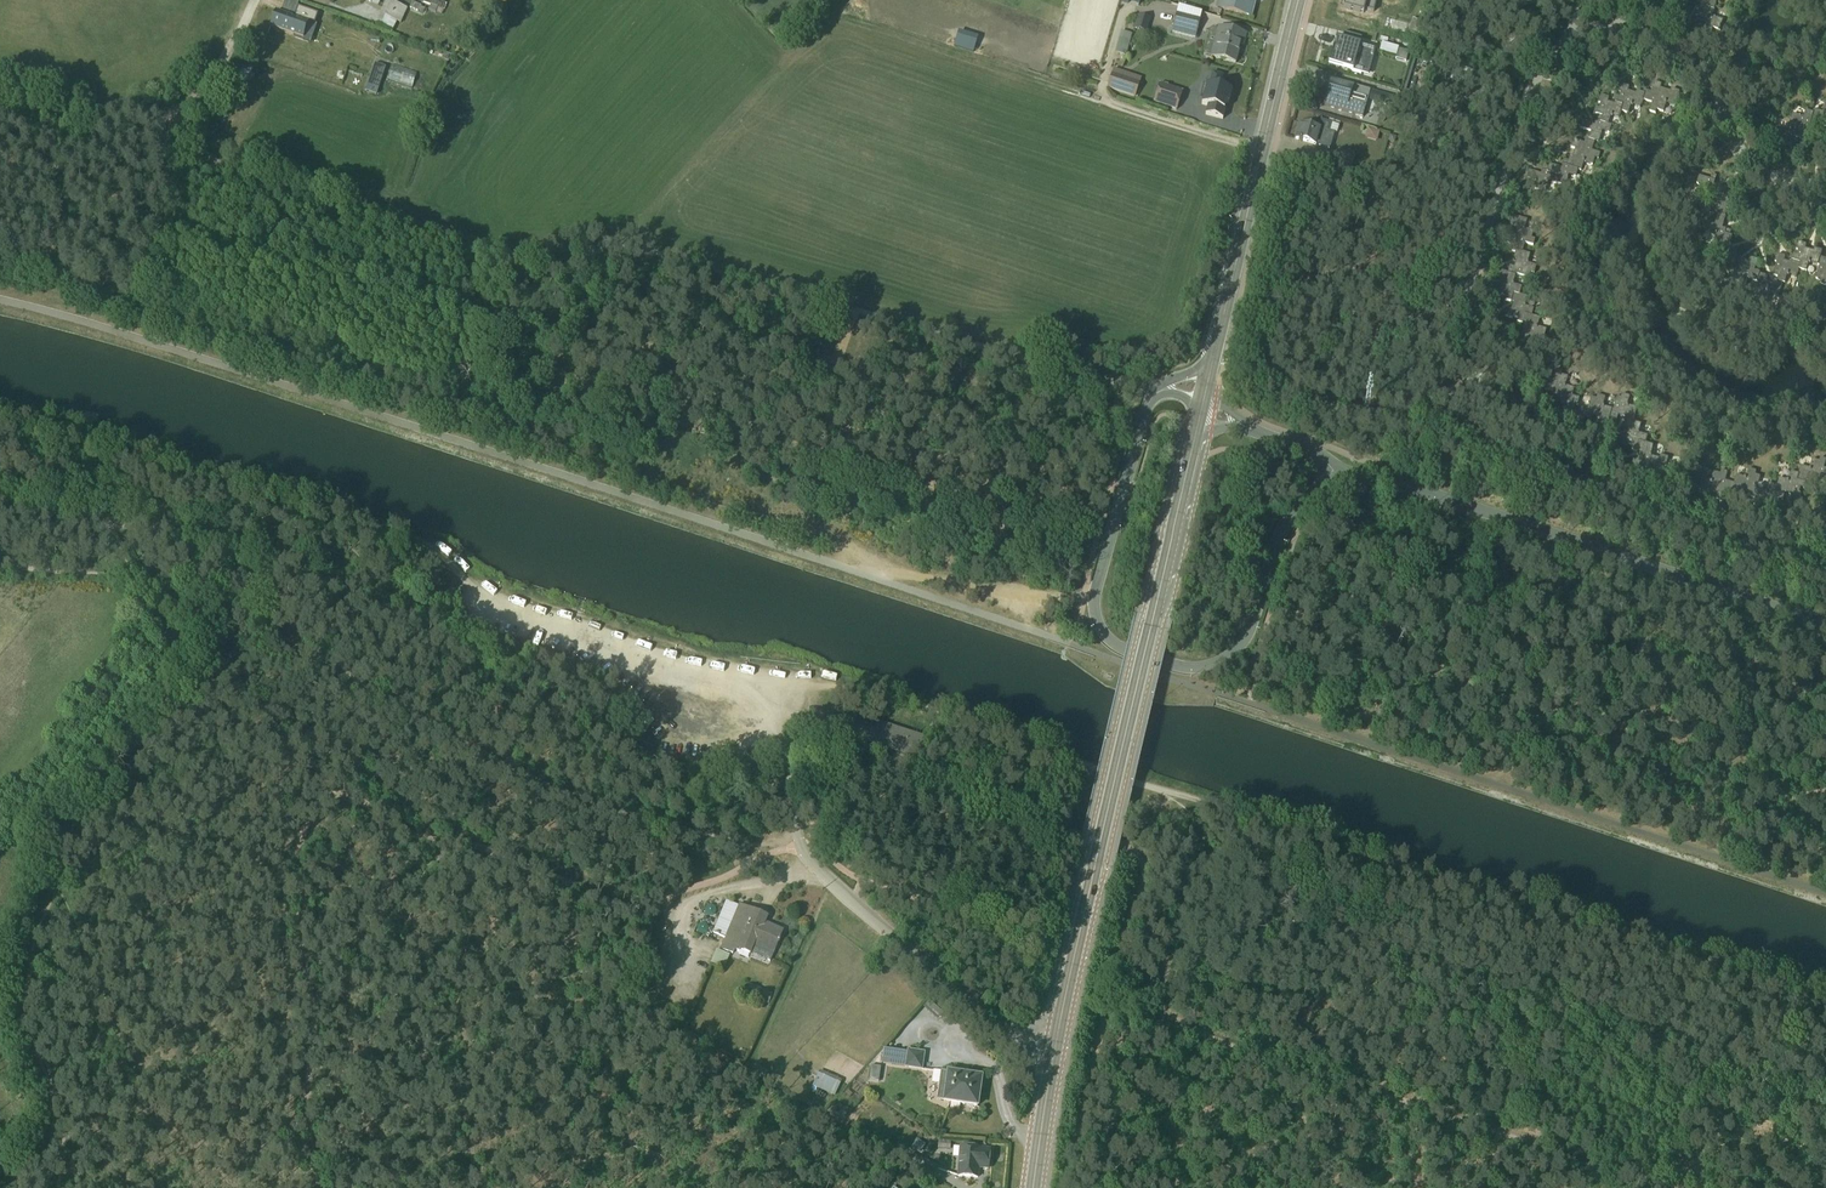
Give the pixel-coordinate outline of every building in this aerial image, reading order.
[(377,23),(393,30),(397,22),(400,23),(407,8),(390,0),(386,0),(380,13),(381,14),(377,23)] [(438,0),(424,0),(423,3),(442,10),(445,3),(438,0)] [(1120,4),(1138,9),(1141,0),(1122,0),(1120,4)] [(1252,20),(1257,0),(1219,0),(1216,10),(1252,20)] [(1372,15),(1377,0),(1342,0),(1339,10),(1362,17),(1364,13),(1372,15)] [(1691,3),(1696,4),(1696,5),(1699,6),(1696,19),(1703,21),(1702,26),(1705,27),(1701,39),(1709,41),(1713,29),(1720,31),(1723,22),(1713,19),(1718,2),(1711,0),(1692,0),(1691,3)] [(412,1),(410,7),(426,14),(428,13),(429,10),(419,6),(420,4),(412,1)] [(1158,26),(1170,27),(1173,5),(1161,4),(1158,26)] [(294,18),(276,12),(274,19),(271,27),(313,42),(315,35),(324,38),(331,19),(298,7),(294,18)] [(1171,35),(1195,42),(1203,16),(1179,9),(1171,35)] [(1145,19),(1137,17),(1134,25),(1143,27),(1145,19)] [(1420,24),(1411,21),(1408,33),(1417,36),(1420,24)] [(1203,57),(1235,66),(1239,51),(1242,52),(1246,38),(1211,28),(1203,57)] [(1130,37),(1120,34),(1115,53),(1125,56),(1130,37)] [(1335,41),(1328,67),(1366,78),(1374,52),(1358,48),(1361,41),(1344,36),(1342,43),(1335,41)] [(443,53),(429,48),(427,54),(442,59),(443,53)] [(365,90),(376,94),(382,78),(378,76),(381,67),(382,68),(385,61),(379,59),(377,65),(374,64),(365,90)] [(392,64),(387,79),(411,87),(416,72),(392,64)] [(1140,78),(1112,71),(1106,92),(1134,100),(1140,78)] [(1330,82),(1322,108),(1362,120),(1369,94),(1330,82)] [(1183,93),(1158,86),(1153,105),(1178,112),(1183,93)] [(1528,173),(1525,181),(1536,184),(1534,192),(1544,195),(1547,184),(1564,189),(1567,178),(1578,181),(1583,165),(1591,167),(1593,161),(1597,162),(1599,156),(1591,153),(1594,144),(1598,145),(1601,134),(1608,137),(1610,128),(1607,127),(1610,120),(1618,122),(1621,114),(1628,117),(1631,108),(1641,111),(1643,103),(1652,106),(1650,114),(1656,116),(1657,113),(1664,115),(1667,106),(1676,109),(1680,95),(1671,93),(1671,94),(1661,91),(1661,94),(1652,91),(1651,94),(1644,92),(1643,96),(1637,94),(1636,97),(1629,94),(1630,91),(1621,88),(1619,96),(1620,97),(1620,100),(1616,99),(1614,108),(1606,106),(1607,101),(1599,99),(1597,106),(1600,107),(1598,111),(1594,110),(1592,116),(1596,118),(1593,127),(1582,123),(1579,131),(1590,134),(1588,140),(1585,139),(1583,146),(1580,145),(1577,152),(1574,151),(1571,161),(1568,160),(1567,163),(1562,162),(1560,171),(1548,167),(1546,174),(1541,173),(1540,177),(1528,173)] [(1773,140),(1781,142),(1777,153),(1785,155),(1789,143),(1798,146),(1799,142),(1801,142),(1805,130),(1815,133),(1816,129),(1820,130),(1820,128),(1825,129),(1825,106),(1825,105),(1823,115),(1820,115),(1820,113),(1814,112),(1813,114),(1806,112),(1804,119),(1792,116),(1787,133),(1776,130),(1773,140)] [(1300,126),(1295,141),(1298,142),(1298,143),(1301,144),(1301,143),(1329,151),(1334,135),(1336,136),(1338,128),(1316,122),(1315,124),(1311,123),(1309,129),(1300,126)] [(1379,134),(1367,131),(1365,141),(1376,144),(1379,134)] [(1354,157),(1338,152),(1333,169),(1349,174),(1354,157)] [(1380,173),(1360,167),(1357,177),(1377,183),(1380,173)] [(1696,187),(1703,189),(1700,200),(1717,205),(1714,216),(1718,217),(1715,227),(1707,225),(1704,236),(1716,239),(1711,256),(1722,259),(1720,266),(1728,268),(1727,271),(1736,273),(1733,283),(1740,285),(1738,289),(1745,291),(1747,281),(1758,284),(1755,298),(1759,299),(1758,302),(1768,305),(1770,296),(1778,299),(1782,285),(1784,286),(1787,277),(1796,280),(1799,271),(1806,274),(1809,265),(1819,268),(1815,281),(1821,283),(1820,287),(1825,289),(1825,266),(1825,262),(1825,261),(1821,260),(1822,253),(1814,251),(1811,253),(1805,251),(1807,247),(1798,245),(1796,253),(1798,253),(1797,258),(1794,257),(1792,265),(1784,263),(1785,259),(1777,257),(1774,265),(1777,266),(1773,279),(1778,280),(1777,284),(1776,283),(1775,286),(1766,283),(1767,278),(1760,276),(1760,275),(1754,273),(1755,270),(1748,268),(1749,264),(1739,262),(1739,259),(1737,258),(1738,253),(1729,251),(1732,238),(1730,238),(1731,234),(1723,231),(1726,219),(1725,218),(1727,211),(1738,214),(1740,206),(1728,203),(1730,194),(1726,193),(1726,191),(1714,187),(1717,179),(1711,177),(1710,182),(1699,179),(1696,187)] [(1494,290),(1492,297),(1506,300),(1505,304),(1510,305),(1510,304),(1513,304),(1511,312),(1506,311),(1504,319),(1511,321),(1512,320),(1517,321),(1516,325),(1524,327),(1520,342),(1525,343),(1523,352),(1534,354),(1537,344),(1545,346),(1546,340),(1544,340),(1546,332),(1536,329),(1538,321),(1531,319),(1533,310),(1524,308),(1527,299),(1519,297),(1521,289),(1512,286),(1515,276),(1528,280),(1529,275),(1534,276),(1536,269),(1526,266),(1528,256),(1522,255),(1524,246),(1532,248),(1534,243),(1530,242),(1532,234),(1524,232),(1527,222),(1511,218),(1509,227),(1511,228),(1509,238),(1511,239),(1509,247),(1513,248),(1512,254),(1514,255),(1512,261),(1515,262),(1513,270),(1508,269),(1506,276),(1500,274),(1498,283),(1500,284),(1498,291),(1494,290)] [(1542,378),(1540,388),(1545,389),(1544,393),(1552,395),(1551,398),(1561,400),(1558,409),(1562,410),(1561,414),(1558,413),(1556,422),(1565,424),(1566,420),(1573,422),(1573,424),(1582,426),(1583,423),(1590,425),(1592,420),(1607,424),(1605,430),(1612,432),(1613,428),(1615,428),(1617,417),(1625,419),(1624,423),(1627,423),(1625,431),(1627,431),(1625,439),(1621,438),(1619,447),(1627,449),(1627,447),(1632,448),(1631,452),(1639,454),(1637,461),(1632,460),(1630,468),(1639,470),(1639,468),(1644,470),(1643,473),(1649,474),(1650,470),(1659,473),(1656,485),(1664,487),(1667,476),(1675,478),(1677,468),(1667,465),(1669,457),(1661,455),(1660,459),(1650,456),(1652,447),(1646,445),(1648,438),(1637,435),(1640,425),(1633,424),(1637,411),(1627,409),(1630,399),(1622,397),(1621,401),(1616,399),(1612,411),(1602,409),(1604,400),(1596,398),(1595,402),(1590,400),(1586,413),(1577,410),(1579,401),(1571,399),(1573,393),(1569,392),(1570,390),(1564,388),(1567,379),(1560,378),(1561,374),(1555,372),(1552,381),(1542,378)] [(1462,389),(1445,396),(1451,410),(1468,403),(1462,389)] [(98,413),(82,410),(80,421),(79,423),(95,426),(96,423),(98,413)] [(1698,494),(1706,496),(1707,494),(1717,496),(1718,493),(1725,495),(1726,492),(1733,494),(1733,491),(1740,493),(1741,490),(1748,492),(1748,497),(1755,499),(1753,505),(1761,507),(1762,505),(1770,507),(1769,512),(1777,514),(1779,505),(1778,505),(1779,500),(1782,501),(1784,493),(1792,495),(1791,499),(1800,501),(1801,494),(1799,492),(1800,489),(1804,490),(1806,481),(1824,485),(1825,481),(1825,470),(1824,470),(1825,462),(1825,461),(1819,459),(1819,462),(1812,460),(1810,469),(1800,466),(1798,474),(1791,472),(1788,480),(1779,478),(1777,486),(1768,483),(1766,493),(1757,491),(1760,476),(1755,475),(1756,471),(1748,469),(1746,478),(1735,475),(1733,483),(1725,481),(1727,472),(1720,470),(1720,474),(1712,472),(1710,480),(1702,479),(1698,494)] [(877,731),(865,727),(860,740),(917,759),(923,739),(879,724),(877,731)] [(783,931),(765,924),(768,918),(726,901),(713,933),(725,938),(720,950),(731,954),(732,952),(747,958),(749,952),(771,961),(783,931)] [(715,951),(710,964),(724,969),(729,956),(715,951)] [(772,993),(750,984),(745,994),(768,1004),(772,993)] [(909,1051),(909,1053),(883,1048),(881,1063),(921,1070),(923,1053),(909,1051)] [(840,1080),(818,1071),(812,1086),(834,1095),(840,1080)] [(982,1077),(940,1071),(936,1102),(978,1108),(982,1077)] [(950,1142),(938,1141),(937,1149),(949,1150),(950,1142)] [(990,1149),(959,1146),(956,1177),(977,1178),(978,1169),(988,1170),(990,1149)] [(911,1153),(905,1163),(932,1178),(938,1168),(911,1153)]
